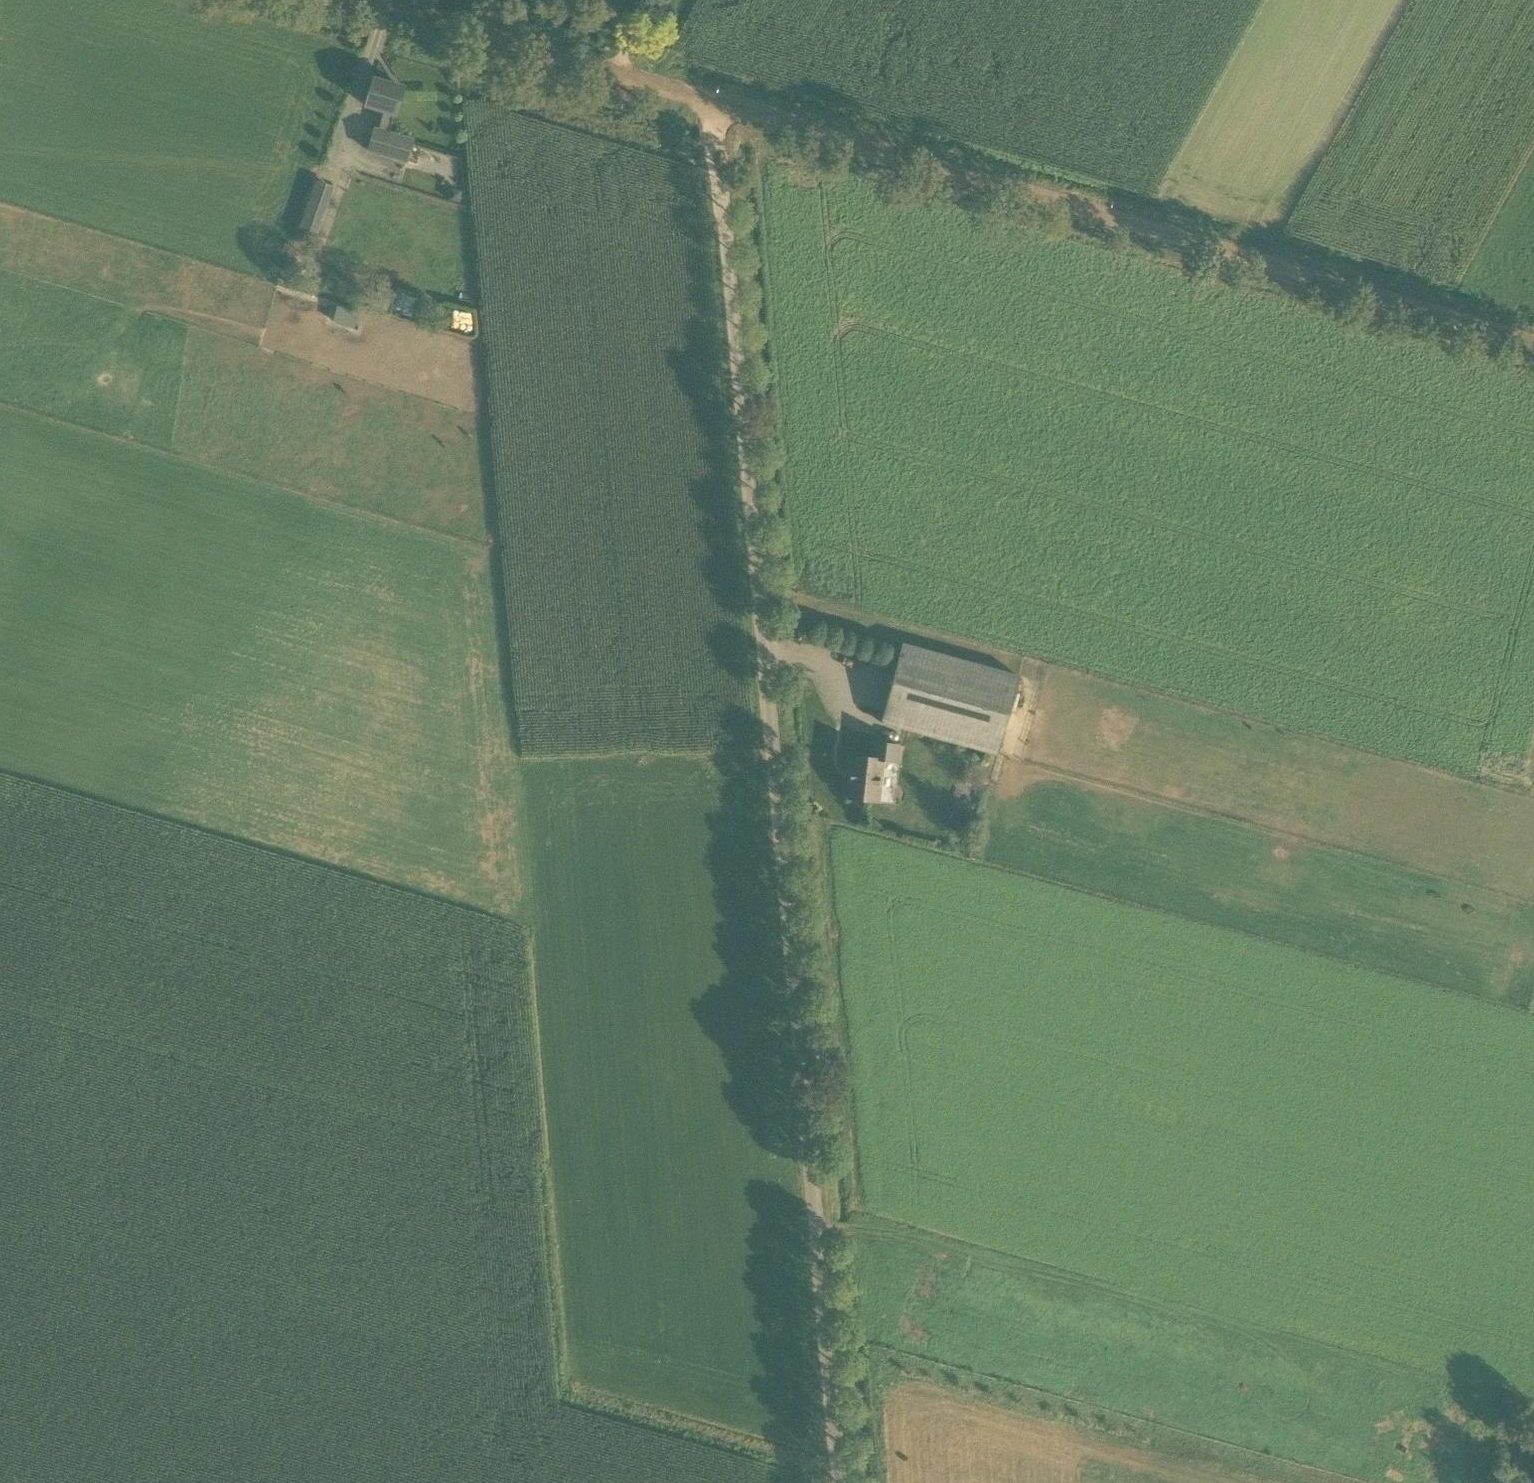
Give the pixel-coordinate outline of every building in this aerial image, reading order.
[(373,79),(365,106),(384,111),(379,131),(375,130),(369,151),(407,162),(413,141),(389,134),(395,115),(404,88),(373,79)] [(299,229),(318,236),(334,188),(315,182),(299,229)] [(461,201),(462,190),(450,189),(449,200),(461,201)] [(300,279),(307,272),(303,267),(295,275),(300,279)] [(396,291),(381,286),(377,297),(391,302),(392,302),(396,291)] [(386,316),(391,302),(377,297),(372,312),(386,316)] [(881,722),(998,755),(1020,676),(903,644),(881,722)] [(849,799),(880,802),(884,760),(897,761),(899,743),(871,740),(869,758),(850,756),(848,772),(852,772),(849,799)]
